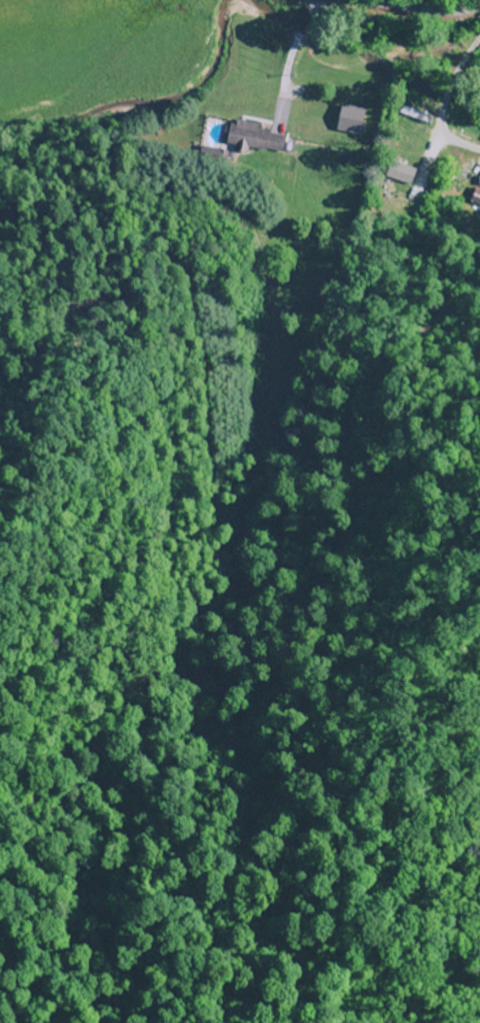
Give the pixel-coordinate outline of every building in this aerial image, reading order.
[(224,144),(281,156),(286,135),(257,129),(257,125),(229,119),(224,144)] [(476,186),(471,201),(479,204),(479,187),(476,186)]
